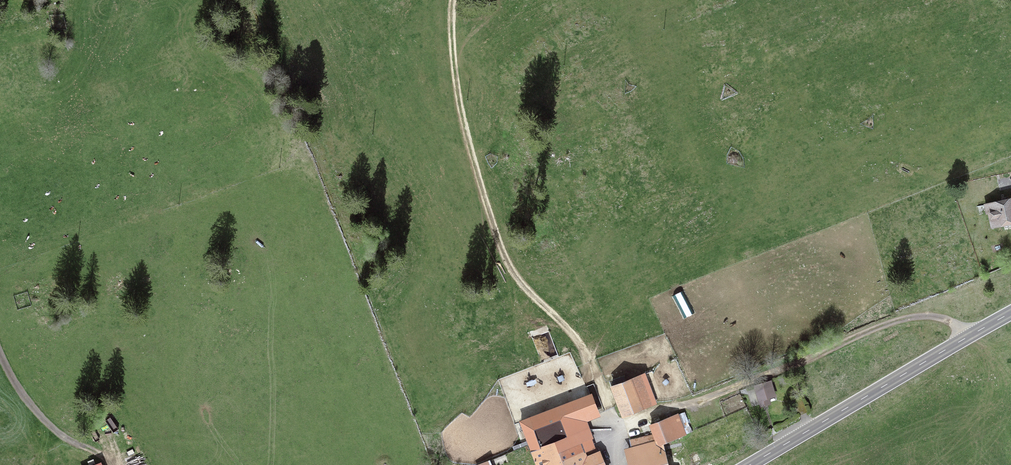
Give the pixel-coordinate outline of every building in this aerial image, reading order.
[(992,227),(1010,223),(1010,199),(985,204),(987,213),(989,213),(992,227)] [(652,371),(625,382),(623,377),(612,381),(614,386),(612,387),(623,415),(655,402),(653,398),(661,395),(652,371)] [(770,381),(755,385),(760,400),(774,396),(770,381)] [(590,396),(563,406),(570,424),(597,414),(590,396)] [(799,415),(807,412),(801,397),(793,400),(799,415)] [(554,430),(570,424),(563,406),(521,421),(523,426),(516,428),(523,446),(529,443),(532,450),(557,440),(554,430)] [(684,413),(651,425),(654,435),(657,442),(660,442),(660,443),(691,431),(684,413)] [(557,440),(532,450),(538,464),(605,464),(599,452),(587,457),(581,443),(593,438),(589,429),(584,431),(584,430),(557,440)] [(630,440),(632,448),(657,442),(654,435),(630,440)] [(628,449),(632,464),(665,464),(660,443),(660,442),(657,442),(632,448),(628,449)]
